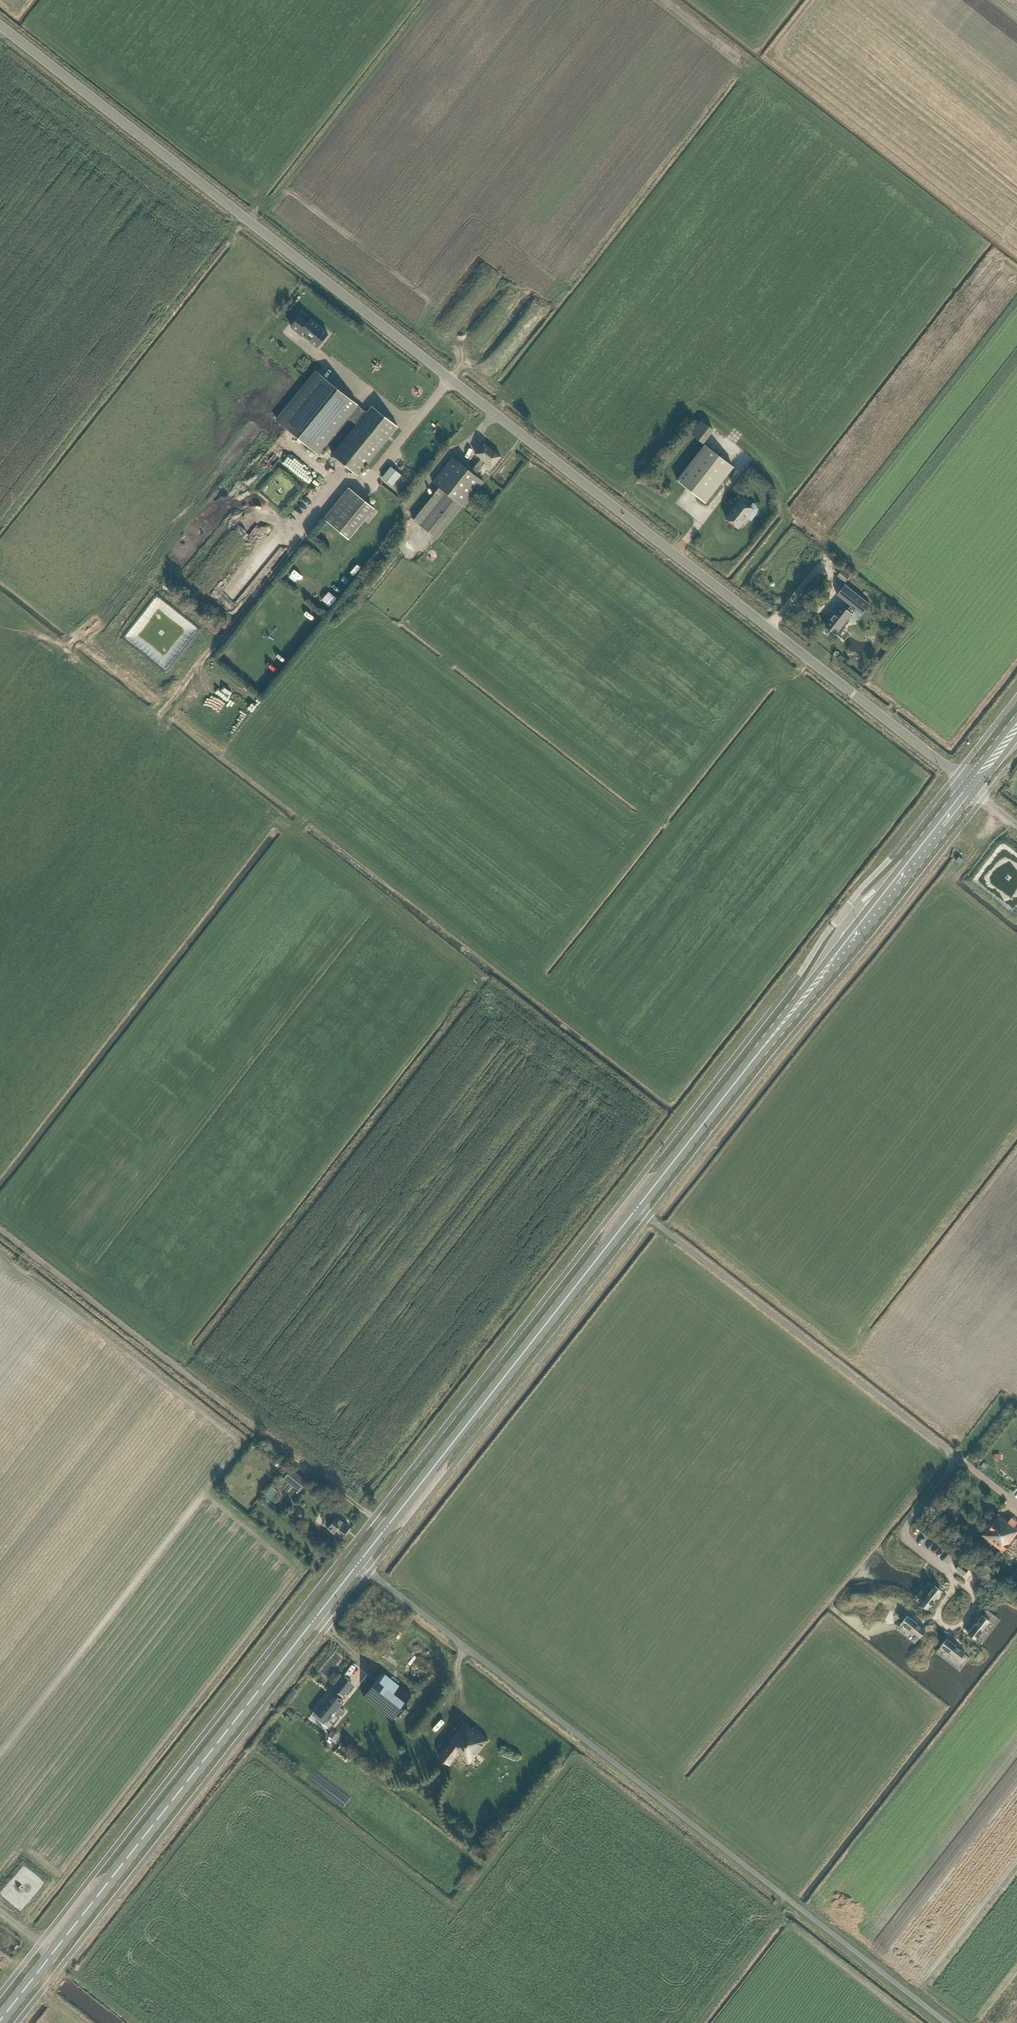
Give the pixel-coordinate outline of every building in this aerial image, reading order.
[(318,347),(328,334),(311,319),(308,322),(300,316),(291,327),(302,335),(303,335),(318,347)] [(347,414),(358,424),(368,412),(318,371),(279,420),(317,452),(347,414)] [(372,406),(368,412),(358,424),(334,453),(359,474),(397,427),(372,406)] [(701,419),(691,432),(703,441),(713,429),(701,419)] [(472,471),(476,475),(483,466),(490,471),(501,456),(484,443),(476,454),(482,458),(472,471)] [(704,443),(676,479),(706,502),(734,466),(704,443)] [(485,481),(476,475),(472,471),(453,456),(432,482),(440,487),(414,520),(438,539),(463,506),(465,507),(485,481)] [(391,467),(382,477),(392,486),(401,475),(391,467)] [(350,488),(324,519),(349,539),(374,509),(350,488)] [(741,498),(726,517),(737,527),(742,521),(744,522),(748,518),(750,519),(756,512),(757,507),(755,503),(752,501),(749,505),(741,498)] [(826,556),(822,562),(825,565),(830,560),(826,556)] [(841,570),(837,575),(845,581),(849,577),(841,570)] [(840,604),(824,625),(836,635),(856,609),(862,615),(870,604),(845,584),(837,594),(851,606),(847,610),(840,604)] [(289,1471),(283,1479),(299,1492),(305,1484),(289,1471)] [(272,1487),(263,1497),(268,1502),(277,1491),(272,1487)] [(326,1510),(322,1516),(326,1520),(323,1523),(329,1528),(328,1528),(341,1538),(349,1527),(331,1513),(331,1514),(326,1510)] [(982,1535),(1004,1551),(1009,1545),(1013,1547),(1016,1542),(1016,1541),(1016,1528),(1015,1526),(1016,1523),(1016,1521),(1011,1517),(1008,1521),(998,1514),(982,1535)] [(954,1564),(959,1557),(950,1551),(946,1558),(954,1564)] [(955,1568),(964,1575),(969,1568),(961,1562),(955,1568)] [(918,1602),(927,1609),(942,1591),(932,1583),(918,1602)] [(920,1637),(926,1630),(907,1615),(901,1623),(920,1637)] [(968,1633),(977,1641),(992,1622),(982,1615),(968,1633)] [(957,1662),(965,1653),(946,1638),(939,1647),(957,1662)] [(383,1673),(364,1697),(392,1719),(411,1695),(383,1673)] [(344,1676),(332,1692),(340,1699),(352,1683),(344,1676)] [(321,1703),(315,1711),(328,1721),(344,1702),(340,1699),(332,1692),(331,1692),(322,1704),(321,1703)] [(411,1721),(416,1712),(412,1710),(407,1719),(411,1721)] [(465,1724),(439,1756),(449,1764),(458,1753),(470,1763),(488,1740),(473,1727),(472,1729),(465,1724)] [(333,1730),(329,1736),(335,1740),(339,1735),(333,1730)] [(28,1909),(43,1884),(37,1880),(34,1885),(19,1877),(7,1897),(28,1909)]
